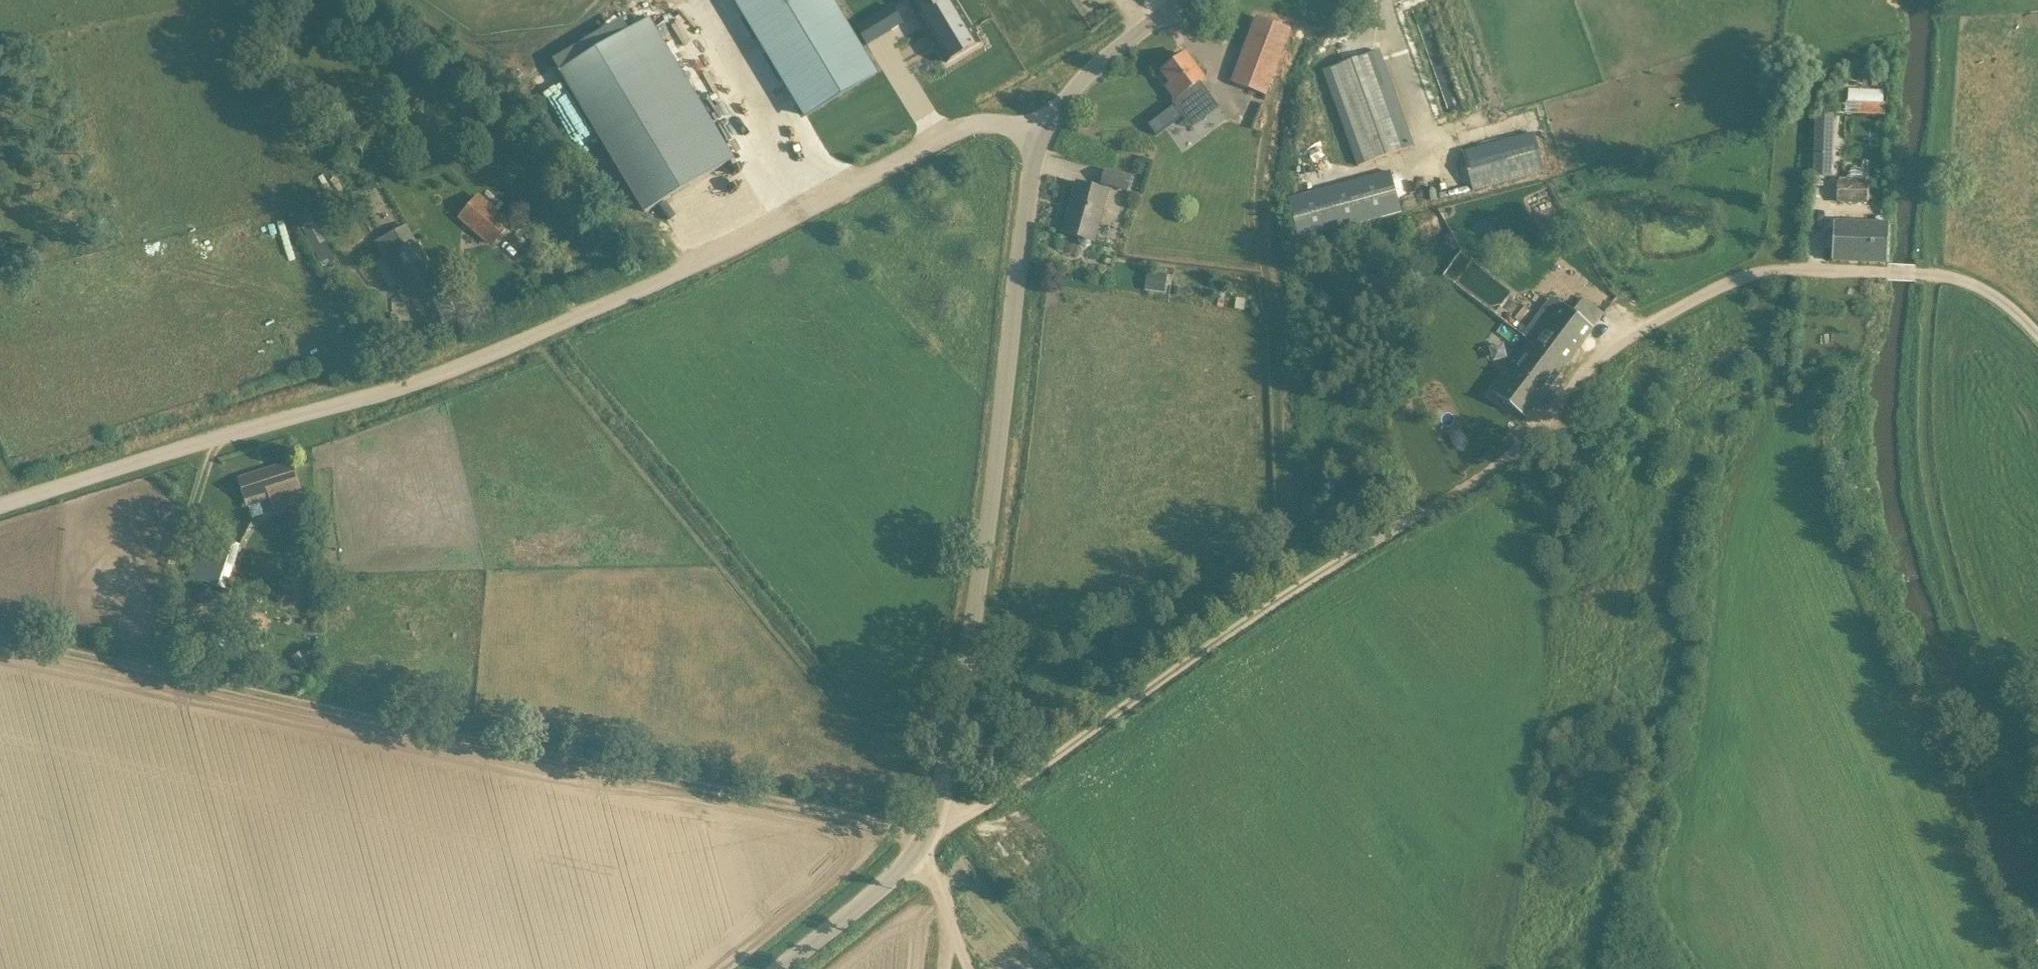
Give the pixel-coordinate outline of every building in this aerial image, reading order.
[(772,65),(783,83),(784,82),(794,99),(793,99),(803,117),(873,76),(827,0),(735,0),(742,13),(741,14),(762,49),(763,48),(773,64),(772,65)] [(947,63),(979,44),(953,0),(929,0),(933,6),(918,15),(947,63)] [(1430,117),(1483,101),(1453,0),(1395,0),(1430,117)] [(878,15),(888,32),(904,23),(893,6),(878,15)] [(646,212),(659,204),(735,158),(650,17),(561,71),(646,212)] [(1265,93),(1289,30),(1259,18),(1235,82),(1265,93)] [(1358,165),(1413,145),(1379,50),(1324,70),(1358,165)] [(1210,94),(1201,81),(1204,79),(1186,54),(1163,71),(1172,83),(1168,86),(1177,99),(1188,91),(1198,103),(1210,94)] [(1849,89),(1848,101),(1883,102),(1883,91),(1849,89)] [(1473,191),(1477,190),(1478,196),(1497,191),(1495,185),(1544,172),(1535,135),(1463,154),(1473,191)] [(1829,175),(1830,152),(1816,152),(1815,175),(1829,175)] [(1868,169),(1850,168),(1850,180),(1838,179),(1837,203),(1867,204),(1868,169)] [(1127,190),(1131,177),(1106,170),(1102,183),(1127,190)] [(1299,240),(1402,212),(1391,172),(1288,200),(1299,240)] [(1068,215),(1063,232),(1096,242),(1110,191),(1078,182),(1070,208),(1072,209),(1070,215),(1068,215)] [(461,217),(493,244),(510,224),(478,197),(461,217)] [(309,205),(295,211),(322,266),(336,260),(309,205)] [(1887,263),(1889,224),(1834,221),(1832,260),(1887,263)] [(413,299),(431,331),(457,318),(417,241),(416,242),(407,226),(375,242),(403,294),(400,295),(405,303),(413,299)] [(1153,272),(1150,291),(1165,293),(1168,274),(1153,272)] [(1217,306),(1223,308),(1226,293),(1220,292),(1217,306)] [(1493,393),(1526,418),(1604,314),(1583,298),(1573,312),(1561,303),(1493,393)] [(354,362),(364,360),(360,346),(351,348),(354,362)] [(306,505),(293,462),(239,478),(245,498),(248,505),(271,497),(277,514),(306,505)] [(190,577),(201,581),(220,587),(227,590),(242,545),(235,543),(216,537),(207,563),(195,560),(190,577)]
